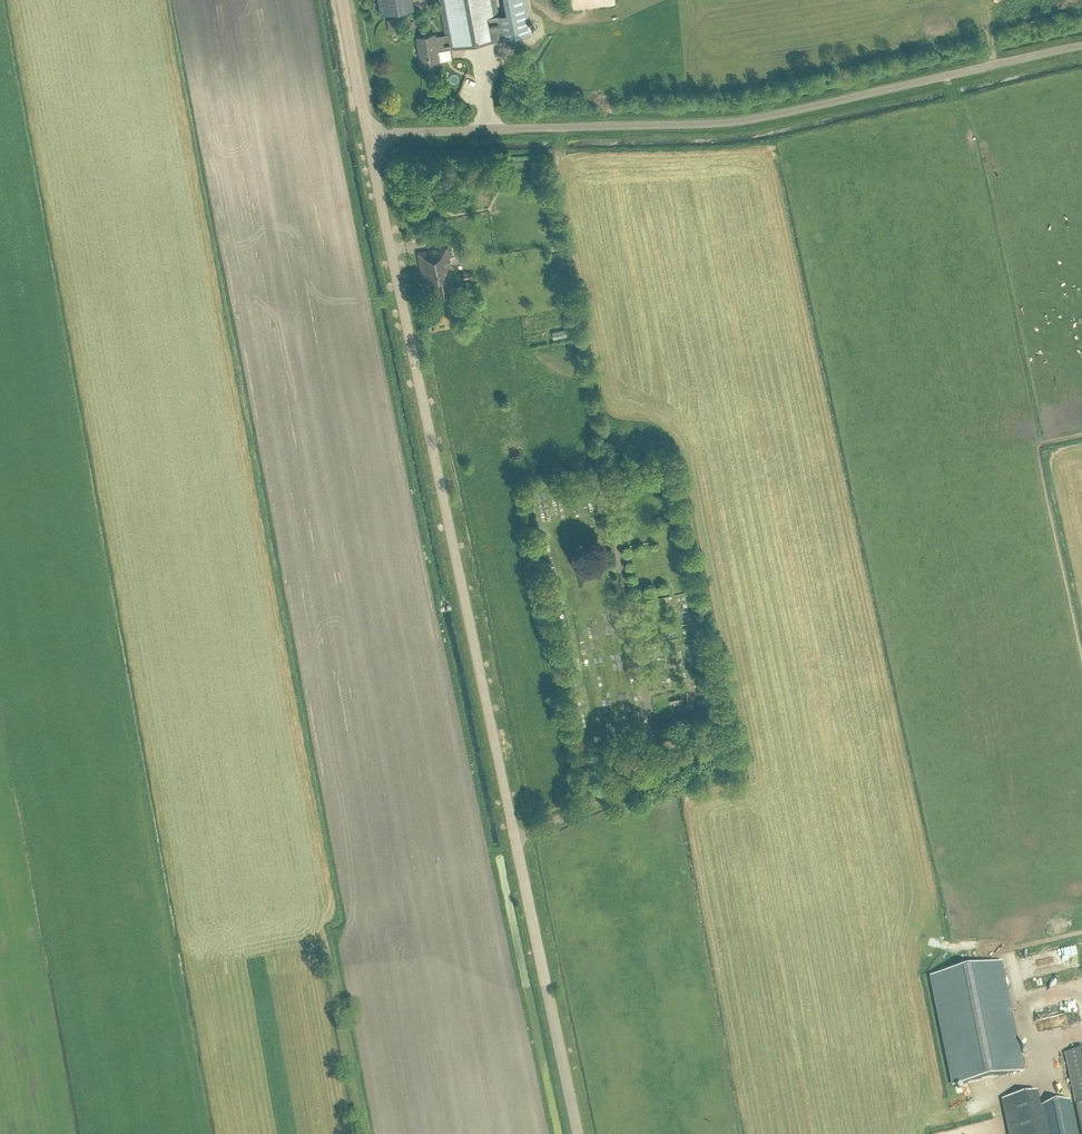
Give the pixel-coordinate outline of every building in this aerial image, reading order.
[(386,9),(411,5),(410,0),(384,0),(386,9)] [(446,34),(448,46),(449,48),(473,44),(491,41),(491,40),(529,33),(531,33),(526,9),(525,0),(503,0),(504,5),(505,13),(498,14),(495,0),(440,0),(446,34)] [(399,31),(397,19),(387,20),(389,32),(399,31)] [(448,46),(446,34),(435,35),(435,33),(417,36),(422,62),(439,59),(437,48),(448,46)] [(450,71),(450,83),(465,82),(464,71),(450,71)] [(415,178),(418,200),(431,198),(428,177),(415,178)] [(409,213),(413,231),(424,229),(420,210),(409,213)] [(454,293),(451,271),(452,271),(448,247),(418,251),(423,282),(435,280),(437,295),(454,293)] [(671,593),(674,603),(683,601),(680,591),(671,593)] [(699,704),(699,705),(701,712),(714,709),(713,702),(712,701),(699,704)] [(706,779),(716,777),(712,754),(702,756),(706,779)] [(675,770),(685,763),(683,759),(673,766),(675,770)] [(999,964),(931,979),(953,1088),(1022,1074),(999,964)] [(1064,1055),(1075,1105),(1074,1105),(1080,1133),(1081,1133),(1081,1051),(1064,1055)] [(1064,1104),(1037,1111),(1034,1094),(1001,1101),(1005,1116),(1008,1133),(1070,1133),(1064,1104)]
